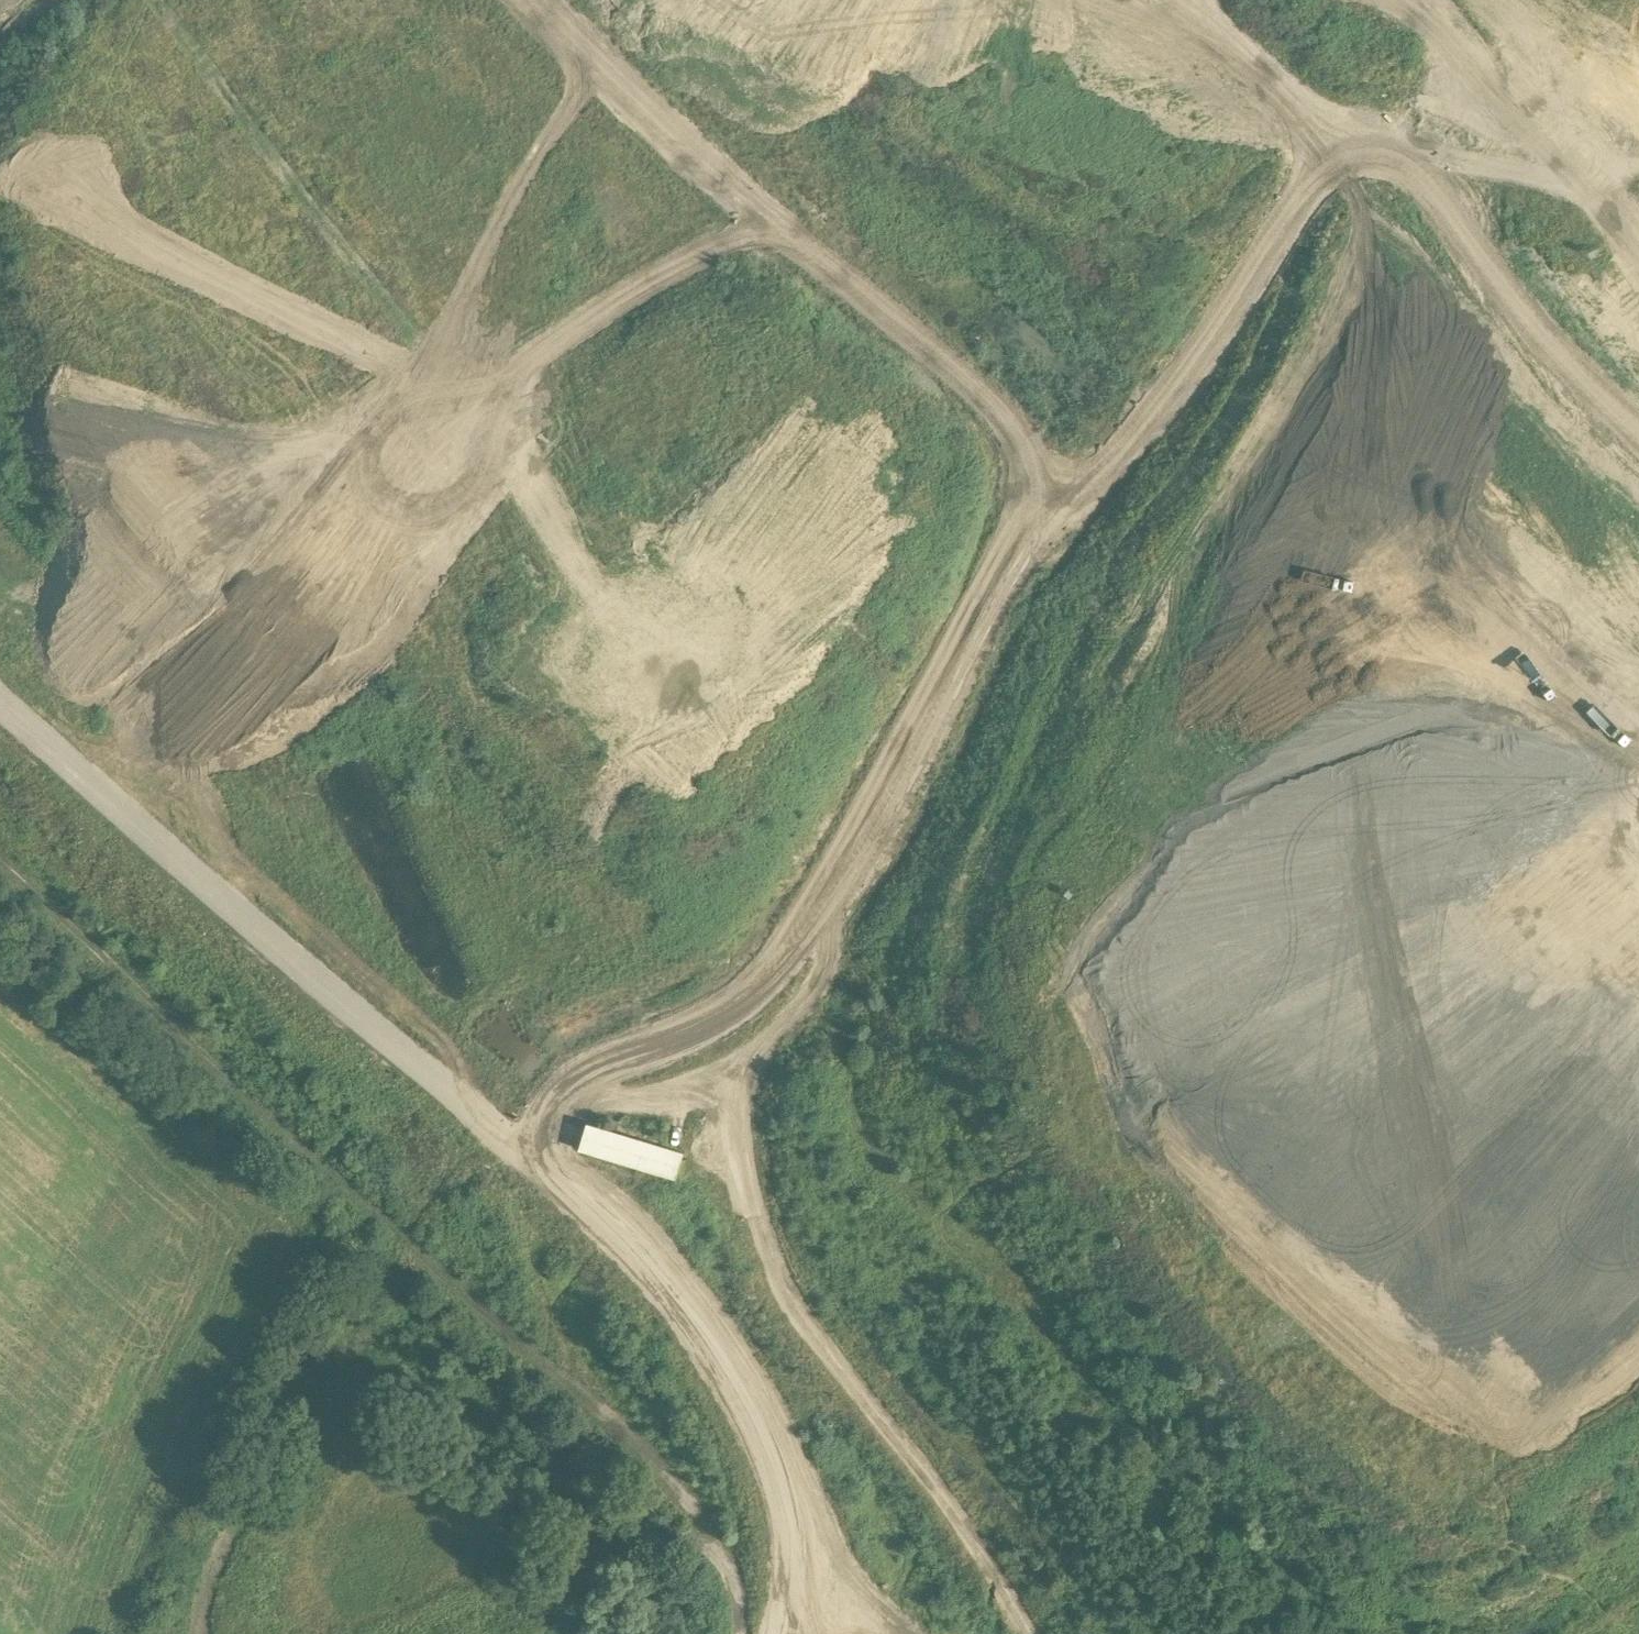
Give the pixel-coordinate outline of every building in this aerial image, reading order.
[(583,1110),(574,1142),(676,1172),(685,1140),(583,1110)]
